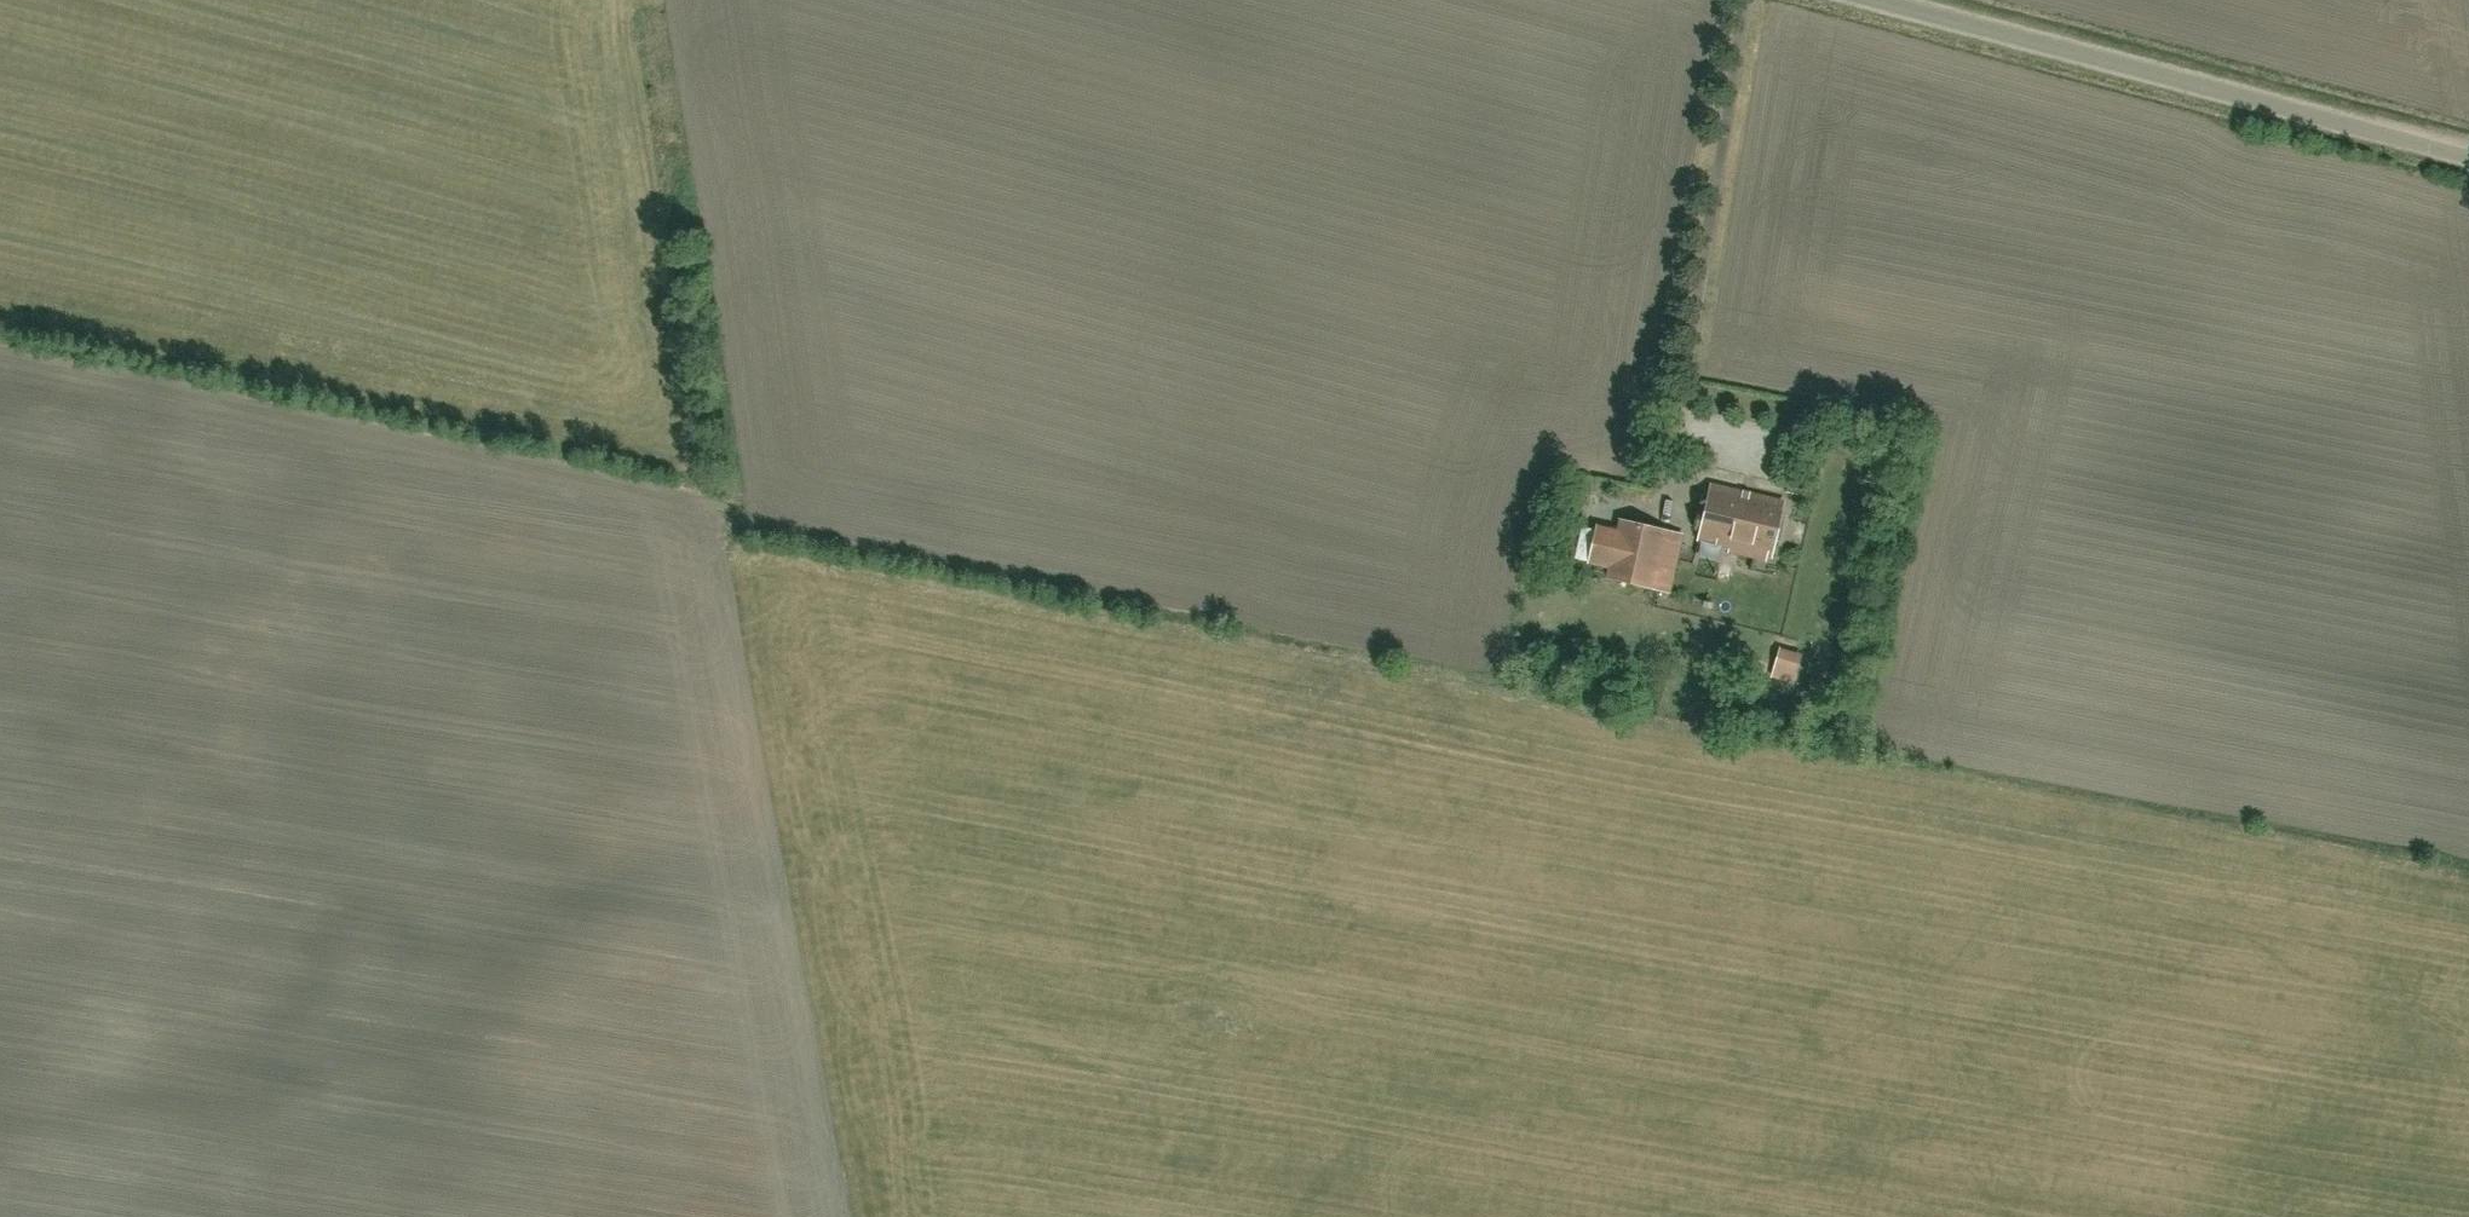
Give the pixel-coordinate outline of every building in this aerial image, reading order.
[(1728,551),(1755,557),(1766,560),(1767,555),(1771,556),(1775,539),(1780,540),(1785,520),(1780,519),(1784,502),(1712,485),(1699,538),(1729,545),(1728,551)] [(1652,587),(1666,531),(1621,520),(1619,532),(1598,527),(1589,562),(1610,567),(1608,577),(1652,587)] [(1796,678),(1803,655),(1779,648),(1773,671),(1796,678)]
